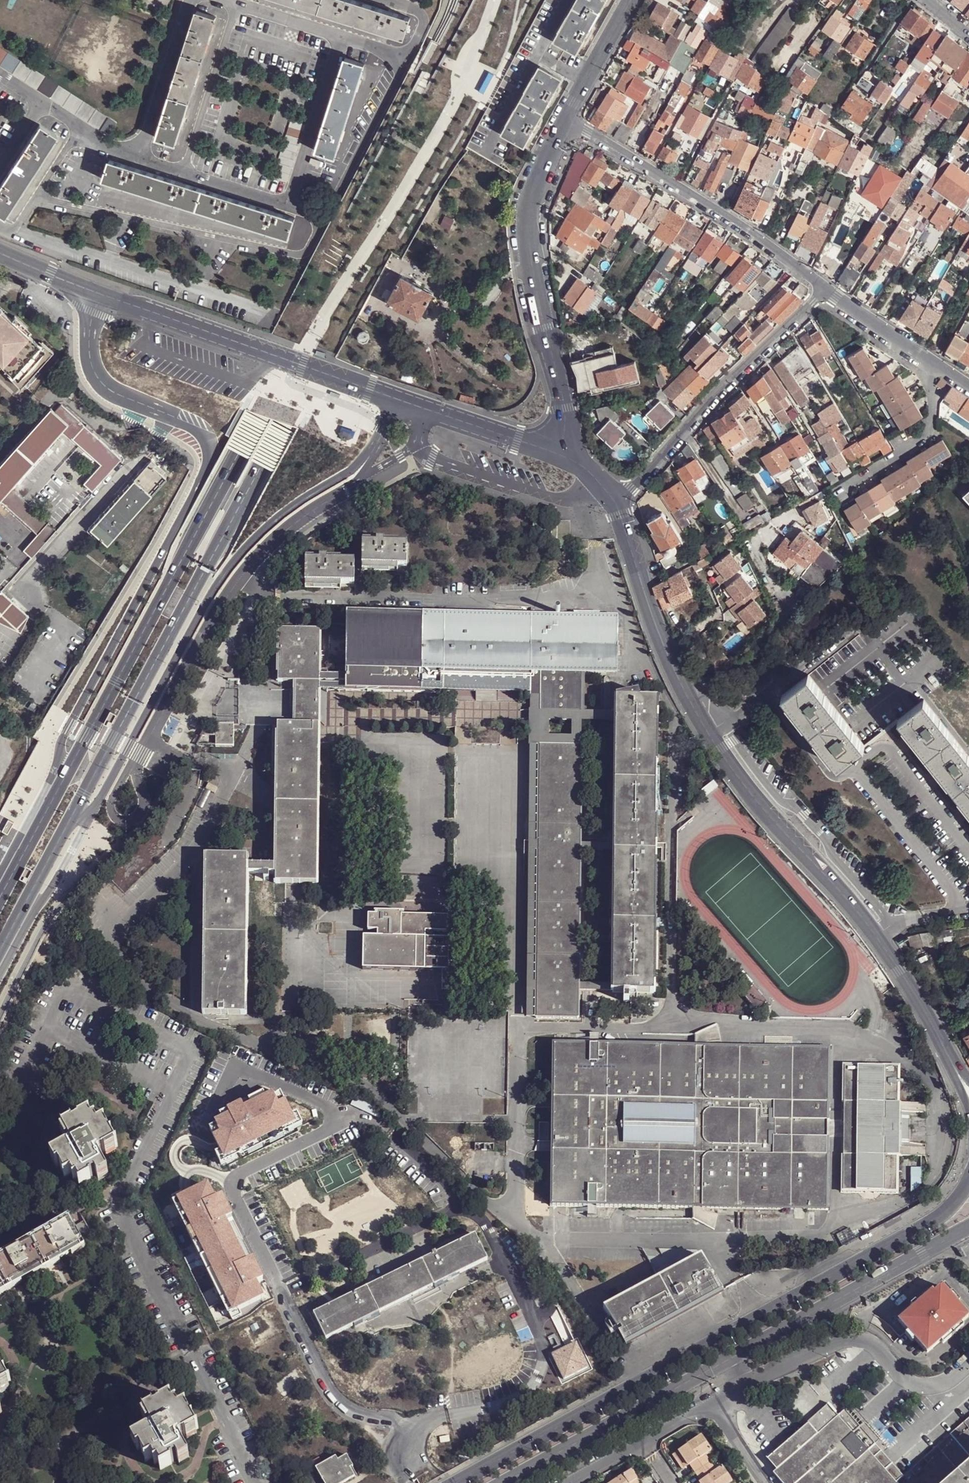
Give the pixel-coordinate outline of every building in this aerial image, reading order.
[(404,36),(410,16),(357,0),(291,0),(404,36)] [(577,53),(585,38),(589,32),(607,0),(578,0),(570,15),(571,16),(562,32),(561,31),(555,40),(577,53)] [(703,0),(698,0),(697,1),(691,10),(697,14),(698,14),(706,3),(707,2),(703,0)] [(697,15),(698,16),(720,31),(726,22),(714,14),(724,0),(723,0),(708,0),(707,2),(706,3),(698,14),(697,15)] [(728,42),(727,43),(728,44),(738,50),(774,0),(758,0),(728,42)] [(952,0),(950,0),(948,3),(963,14),(966,11),(952,0)] [(966,11),(968,7),(968,0),(952,0),(966,11)] [(678,14),(657,2),(649,17),(662,24),(663,22),(670,26),(671,27),(678,14)] [(509,12),(517,18),(505,35),(512,40),(531,13),(516,3),(509,12)] [(857,4),(855,3),(848,12),(851,15),(858,5),(857,4)] [(799,14),(789,7),(751,60),(762,67),(799,14)] [(929,21),(912,8),(901,22),(911,29),(915,32),(918,35),(929,21)] [(844,14),(837,9),(832,15),(840,20),(844,14)] [(198,10),(158,137),(177,143),(190,101),(205,55),(216,16),(198,10)] [(840,20),(832,15),(824,29),(840,40),(850,27),(840,20)] [(698,16),(696,19),(709,29),(717,35),(720,31),(698,16)] [(935,26),(929,21),(918,35),(926,40),(933,28),(935,26)] [(663,22),(662,24),(661,27),(667,31),(670,26),(663,22)] [(690,25),(686,22),(681,33),(671,27),(669,32),(674,35),(682,39),(690,25)] [(684,40),(696,47),(702,37),(704,38),(708,30),(698,22),(695,27),(693,31),(691,30),(684,40)] [(944,36),(933,28),(926,40),(918,50),(910,62),(922,70),(923,69),(927,62),(931,57),(944,36)] [(915,32),(911,29),(906,35),(911,39),(915,32)] [(682,39),(674,35),(666,48),(635,30),(630,38),(644,47),(650,50),(661,56),(670,61),(682,39)] [(874,43),(857,32),(847,47),(863,58),(874,43)] [(957,43),(946,34),(944,36),(931,57),(935,60),(942,65),(957,43)] [(723,41),(716,35),(712,43),(718,46),(720,47),(723,41)] [(643,49),(644,47),(630,38),(629,38),(624,47),(630,51),(626,59),(634,63),(643,49)] [(712,43),(706,39),(700,49),(713,56),(718,46),(712,43)] [(841,44),(835,39),(825,54),(831,59),(841,44)] [(817,49),(819,46),(820,43),(815,40),(812,45),(817,49)] [(683,41),(681,45),(688,49),(694,53),(697,48),(683,41)] [(727,43),(723,41),(720,47),(719,49),(720,50),(724,52),(728,44),(727,43)] [(967,51),(957,43),(942,65),(938,71),(936,74),(946,82),(953,73),(967,51)] [(688,49),(681,45),(671,63),(678,67),(688,49)] [(817,49),(812,45),(809,48),(817,54),(819,51),(817,49)] [(103,129),(111,117),(0,46),(0,63),(103,129)] [(918,50),(913,46),(903,60),(909,64),(910,62),(918,50)] [(643,49),(634,63),(644,68),(645,69),(652,59),(647,56),(649,53),(643,49)] [(700,49),(695,58),(708,64),(713,56),(700,49)] [(661,56),(650,50),(649,53),(647,56),(652,59),(657,62),(661,56)] [(720,50),(711,66),(733,80),(742,62),(735,58),(724,52),(720,50)] [(745,55),(739,51),(735,58),(742,62),(745,55)] [(967,51),(953,73),(962,81),(968,86),(968,84),(968,52),(967,51)] [(693,58),(687,55),(680,67),(686,70),(687,69),(693,58)] [(661,64),(666,67),(670,61),(661,56),(657,62),(661,64)] [(316,150),(336,156),(352,104),(365,63),(346,57),(316,150)] [(798,66),(815,78),(819,72),(798,57),(794,63),(798,66)] [(935,60),(931,57),(927,62),(931,66),(935,60)] [(896,67),(904,73),(909,64),(903,60),(901,59),(896,67)] [(942,65),(935,60),(931,66),(932,67),(938,71),(942,65)] [(749,64),(745,61),(736,76),(756,90),(758,92),(759,91),(767,77),(749,64)] [(931,66),(927,62),(923,69),(928,72),(932,67),(931,66)] [(639,73),(641,74),(644,68),(634,63),(630,68),(631,68),(639,73)] [(798,66),(794,63),(789,71),(792,74),(798,66)] [(657,83),(666,67),(661,64),(652,80),(657,83)] [(503,133),(525,144),(533,131),(536,126),(551,98),(554,92),(562,79),(541,66),(536,75),(537,77),(528,92),(527,91),(517,108),(519,109),(509,125),(508,124),(503,133)] [(815,78),(798,66),(792,74),(788,79),(793,83),(801,88),(807,92),(816,79),(815,78)] [(631,68),(629,72),(634,75),(637,77),(639,73),(631,68)] [(681,79),(691,84),(692,81),(690,80),(694,73),(687,69),(686,70),(681,79)] [(928,72),(923,69),(922,70),(919,74),(925,77),(926,75),(928,72)] [(624,92),(634,75),(629,72),(626,70),(616,87),(624,92)] [(780,81),(784,84),(788,79),(792,74),(789,71),(780,81)] [(641,74),(639,73),(637,77),(645,81),(648,78),(641,74)] [(962,81),(953,73),(946,82),(942,89),(951,95),(956,88),(962,81)] [(901,76),(896,74),(891,81),(896,84),(901,76)] [(925,77),(919,74),(909,89),(915,92),(916,93),(921,96),(930,82),(925,77)] [(637,77),(634,75),(624,92),(641,101),(651,85),(645,81),(637,77)] [(867,78),(862,75),(860,79),(857,84),(861,86),(867,78)] [(648,78),(645,81),(651,85),(655,87),(657,83),(652,80),(648,78)] [(877,86),(867,78),(861,86),(884,102),(889,94),(877,86)] [(691,85),(681,79),(673,94),(678,96),(681,92),(683,94),(686,95),(691,85)] [(889,94),(893,88),(881,79),(877,86),(889,94)] [(968,86),(962,81),(956,88),(960,91),(963,94),(968,86)] [(801,88),(793,83),(789,88),(797,93),(798,93),(801,88)] [(715,91),(706,86),(702,92),(712,97),(713,95),(715,91)] [(789,88),(787,86),(778,107),(785,110),(788,112),(797,93),(789,88)] [(626,96),(611,88),(608,92),(623,101),(626,96)] [(915,92),(909,89),(905,95),(910,98),(915,92)] [(951,95),(942,89),(933,103),(932,104),(937,107),(945,112),(949,115),(959,100),(956,98),(951,95)] [(756,100),(752,98),(739,90),(736,97),(740,100),(743,102),(738,112),(739,113),(737,116),(746,121),(750,113),(756,100)] [(856,93),(853,91),(843,106),(853,113),(857,115),(867,101),(859,96),(856,93)] [(623,101),(608,92),(599,107),(614,116),(623,101)] [(673,94),(668,103),(675,106),(676,107),(683,94),(681,92),(678,96),(673,94)] [(900,103),(907,107),(916,93),(915,92),(910,98),(905,95),(900,103)] [(761,101),(757,99),(756,100),(750,113),(771,122),(772,119),(777,108),(761,101)] [(739,113),(738,112),(743,102),(740,100),(733,114),(737,116),(739,113)] [(915,119),(921,121),(932,104),(933,103),(927,100),(915,119)] [(857,115),(853,113),(849,119),(857,125),(871,104),(867,101),(857,115)] [(645,106),(639,102),(626,124),(632,128),(645,106)] [(675,106),(668,103),(665,109),(671,113),(675,106)] [(828,114),(829,115),(832,110),(822,103),(819,108),(823,111),(828,114)] [(692,107),(687,104),(681,113),(686,116),(692,107)] [(614,116),(599,107),(590,120),(605,130),(614,116)] [(711,118),(692,107),(686,116),(680,126),(701,138),(711,118)] [(785,110),(778,107),(777,108),(772,119),(779,122),(780,118),(781,118),(785,110)] [(823,111),(819,108),(815,116),(820,118),(823,111)] [(671,113),(665,109),(660,117),(662,118),(670,123),(675,115),(671,113)] [(828,114),(823,111),(820,118),(820,120),(824,122),(828,114)] [(686,116),(681,113),(675,123),(680,126),(686,116)] [(734,123),(744,126),(746,121),(737,116),(734,123)] [(111,117),(103,129),(110,134),(118,122),(111,117)] [(781,123),(793,129),(795,124),(785,119),(781,118),(780,118),(779,122),(781,123)] [(626,124),(619,119),(617,124),(620,126),(630,132),(632,128),(626,124)] [(779,122),(772,119),(771,122),(767,129),(776,133),(777,132),(781,123),(779,122)] [(816,128),(798,119),(795,124),(793,129),(789,138),(806,148),(816,128)] [(304,124),(291,120),(272,177),(285,182),(304,124)] [(617,124),(612,120),(605,130),(605,131),(610,134),(617,124)] [(649,127),(639,121),(634,129),(644,134),(649,127)] [(961,134),(966,138),(967,139),(968,137),(968,122),(961,134)] [(742,131),(723,123),(719,133),(723,135),(737,140),(742,131)] [(793,129),(781,123),(777,132),(789,138),(793,129)] [(849,123),(846,127),(854,133),(860,137),(864,133),(849,123)] [(0,191),(0,214),(6,218),(34,174),(59,135),(42,124),(0,191)] [(849,141),(817,124),(816,128),(806,148),(837,164),(849,141)] [(897,132),(888,125),(878,140),(888,146),(897,132)] [(630,132),(620,126),(614,136),(624,143),(630,132)] [(643,147),(653,152),(666,129),(663,128),(661,132),(654,128),(643,147)] [(748,132),(742,129),(742,131),(737,140),(738,141),(741,137),(746,139),(748,132)] [(711,130),(698,154),(711,160),(719,144),(723,135),(719,133),(711,130)] [(683,135),(675,131),(672,137),(680,142),(683,135)] [(860,137),(854,133),(849,144),(855,147),(860,137)] [(875,141),(864,133),(860,137),(868,143),(872,145),(875,141)] [(961,134),(957,139),(963,144),(967,140),(966,139),(966,138),(961,134)] [(737,140),(723,135),(719,144),(733,149),(737,140)] [(729,161),(747,169),(758,145),(754,143),(746,139),(741,137),(738,141),(729,161)] [(860,137),(855,147),(864,151),(868,143),(860,137)] [(685,139),(679,148),(692,155),(697,146),(685,139)] [(784,147),(770,141),(768,145),(767,148),(768,149),(773,151),(781,155),(784,147)] [(872,145),(868,143),(864,151),(869,154),(873,146),(872,145)] [(666,147),(664,146),(658,155),(671,163),(676,153),(671,150),(673,147),(668,144),(666,147)] [(839,165),(859,175),(869,154),(864,151),(855,147),(849,144),(839,165)] [(767,148),(762,146),(760,152),(765,155),(768,149),(767,148)] [(586,148),(583,153),(590,157),(592,152),(586,148)] [(577,151),(560,191),(570,197),(575,190),(583,195),(588,189),(591,182),(582,176),(591,161),(593,158),(590,157),(583,153),(579,150),(577,151)] [(795,164),(798,165),(801,159),(804,152),(801,150),(795,164)] [(705,185),(714,190),(719,178),(725,166),(731,153),(728,153),(724,151),(714,171),(712,169),(705,185)] [(781,155),(773,151),(771,158),(778,161),(781,155)] [(765,155),(760,152),(751,170),(769,179),(778,161),(771,158),(765,155)] [(955,156),(949,152),(945,158),(950,162),(955,156)] [(698,188),(711,160),(698,154),(697,156),(699,157),(697,160),(695,160),(693,164),(701,168),(695,179),(693,178),(690,183),(698,188)] [(608,165),(594,157),(593,158),(591,161),(605,170),(608,165)] [(938,169),(921,157),(911,173),(914,175),(917,177),(921,169),(926,172),(921,180),(928,184),(938,169)] [(932,187),(950,162),(945,158),(938,169),(928,184),(932,187)] [(807,162),(801,159),(798,165),(795,170),(801,173),(807,162)] [(111,160),(105,180),(157,196),(201,210),(241,222),(289,237),(294,217),(111,160)] [(605,170),(591,161),(582,176),(591,182),(596,185),(600,178),(605,170)] [(795,170),(798,165),(795,164),(792,162),(789,168),(795,171),(795,170)] [(968,196),(968,176),(964,172),(950,162),(932,187),(962,209),(968,202),(966,201),(968,196)] [(734,170),(725,166),(719,178),(728,182),(734,170)] [(623,181),(605,170),(600,178),(607,183),(610,185),(617,190),(623,181)] [(899,193),(902,195),(912,180),(914,175),(911,173),(908,171),(895,191),(899,193)] [(752,216),(752,215),(764,189),(757,186),(749,182),(753,176),(749,174),(744,187),(735,206),(744,212),(752,216)] [(633,187),(623,181),(617,190),(611,199),(618,204),(622,206),(633,187)] [(596,185),(591,182),(588,189),(592,191),(596,185)] [(714,190),(705,185),(702,191),(706,193),(711,196),(714,190)] [(649,198),(633,187),(622,206),(622,207),(624,208),(637,217),(649,198)] [(942,202),(922,188),(912,203),(911,205),(917,209),(920,211),(928,217),(931,219),(942,202)] [(592,191),(588,189),(583,195),(587,198),(592,191)] [(773,193),(764,189),(752,215),(759,220),(773,193)] [(583,195),(575,190),(570,197),(579,203),(583,206),(587,198),(583,195)] [(814,201),(820,203),(821,200),(825,193),(819,191),(814,201)] [(842,197),(826,191),(825,193),(821,200),(829,204),(837,207),(842,197)] [(895,198),(891,196),(890,197),(883,210),(890,214),(898,219),(906,205),(895,198)] [(585,207),(593,212),(596,208),(597,206),(587,198),(583,206),(585,207)] [(668,209),(651,198),(639,219),(656,229),(668,209)] [(814,215),(818,207),(820,203),(814,201),(805,198),(789,231),(802,238),(809,224),(814,215)] [(829,204),(821,200),(820,203),(818,207),(825,211),(829,204)] [(956,211),(942,202),(931,219),(936,222),(945,228),(956,211)] [(583,206),(579,203),(568,220),(574,223),(585,207),(583,206)] [(622,206),(618,204),(607,221),(611,224),(622,207),(622,206)] [(917,209),(911,205),(907,211),(913,215),(917,209)] [(574,223),(584,231),(591,221),(598,225),(600,226),(604,220),(600,217),(593,212),(585,207),(574,223)] [(611,224),(617,228),(623,217),(624,215),(624,208),(622,207),(611,224)] [(825,211),(818,207),(814,215),(821,219),(825,211)] [(596,208),(593,212),(600,217),(603,212),(596,208)] [(624,208),(624,215),(623,217),(633,223),(637,217),(624,208)] [(685,220),(668,209),(656,229),(654,233),(659,236),(665,239),(671,243),(673,239),(685,220)] [(890,214),(883,210),(862,241),(870,246),(884,224),(890,214)] [(913,215),(907,211),(899,223),(908,229),(911,226),(916,217),(913,215)] [(898,219),(890,214),(884,224),(889,227),(892,222),(895,224),(898,219)] [(809,224),(818,228),(822,219),(821,219),(814,215),(809,224)] [(959,216),(954,224),(968,234),(968,233),(968,222),(964,219),(959,216)] [(568,220),(566,218),(555,235),(564,241),(560,247),(575,257),(591,235),(584,231),(574,223),(568,220)] [(931,255),(947,229),(945,228),(942,229),(937,225),(936,222),(931,219),(928,224),(922,233),(919,238),(915,245),(922,249),(924,246),(926,248),(924,251),(931,255)] [(607,221),(604,220),(600,226),(608,231),(611,224),(607,221)] [(703,230),(685,220),(673,239),(690,249),(703,230)] [(591,221),(584,231),(592,235),(598,225),(591,221)] [(908,229),(899,223),(890,237),(899,243),(908,229)] [(617,228),(611,224),(608,231),(601,242),(607,245),(617,228)] [(818,228),(809,224),(802,238),(800,243),(817,253),(828,232),(818,228)] [(705,232),(713,237),(715,234),(707,228),(705,232)] [(911,232),(908,229),(899,243),(902,245),(911,232)] [(713,237),(705,232),(693,250),(697,252),(708,260),(715,252),(722,242),(713,237)] [(659,236),(654,233),(649,241),(654,244),(659,236)] [(961,247),(968,252),(968,233),(968,234),(961,247)] [(713,237),(722,242),(723,239),(715,234),(713,237)] [(601,241),(594,237),(590,244),(597,248),(601,241)] [(899,243),(890,237),(886,242),(891,245),(887,251),(900,259),(906,248),(902,245),(899,243)] [(669,245),(671,243),(665,239),(660,248),(665,251),(669,245)] [(671,243),(669,245),(676,250),(682,254),(686,256),(690,249),(673,239),(671,243)] [(642,242),(639,240),(635,248),(641,252),(646,244),(642,242)] [(870,246),(862,241),(851,260),(854,262),(855,263),(861,255),(869,260),(870,258),(876,250),(870,246)] [(891,245),(886,242),(880,252),(884,255),(887,251),(891,245)] [(741,256),(725,244),(718,254),(720,256),(727,261),(734,265),(741,256)] [(676,250),(669,245),(665,251),(665,252),(671,256),(674,252),(676,250)] [(957,253),(967,259),(968,260),(968,252),(961,247),(957,253)] [(590,261),(595,253),(589,249),(584,258),(590,261)] [(954,259),(957,254),(950,250),(944,259),(951,263),(954,259)] [(900,259),(887,251),(884,255),(885,256),(898,263),(900,259)] [(671,256),(665,252),(654,268),(661,273),(663,269),(671,256)] [(666,271),(673,276),(674,274),(666,268),(676,253),(674,252),(671,256),(663,269),(666,271)] [(884,255),(880,252),(875,261),(868,271),(873,274),(885,256),(884,255)] [(957,254),(954,259),(958,261),(959,260),(965,263),(967,259),(957,253),(957,254)] [(727,261),(720,256),(714,265),(721,270),(727,261)] [(752,263),(744,257),(727,278),(735,283),(752,263)] [(967,259),(965,263),(959,260),(958,261),(954,259),(951,263),(968,273),(968,270),(968,260),(967,259)] [(760,269),(752,263),(735,283),(744,290),(755,278),(758,276),(755,274),(760,269)] [(838,279),(851,287),(859,275),(860,273),(853,267),(852,269),(850,268),(847,266),(838,279)] [(603,278),(587,267),(583,274),(595,283),(598,285),(603,278)] [(661,273),(654,268),(641,289),(647,293),(655,281),(661,273)] [(670,280),(673,276),(666,271),(663,269),(661,273),(670,279),(670,280)] [(777,281),(762,271),(758,276),(755,278),(765,288),(768,291),(777,281)] [(670,279),(661,273),(655,281),(657,282),(663,286),(665,288),(670,279)] [(418,319),(433,292),(402,275),(387,302),(418,319)] [(765,288),(755,278),(744,290),(737,298),(727,309),(733,315),(745,303),(748,306),(765,288)] [(577,279),(564,297),(582,311),(596,293),(590,288),(577,279)] [(942,279),(939,285),(944,289),(948,291),(950,287),(952,285),(942,279)] [(598,285),(595,283),(590,288),(596,293),(600,295),(604,289),(598,285)] [(792,293),(783,286),(764,307),(766,309),(770,314),(792,293)] [(768,291),(765,288),(748,306),(745,303),(733,315),(727,309),(724,312),(713,323),(721,331),(736,315),(742,308),(750,308),(768,291)] [(629,308),(647,321),(653,312),(644,306),(649,298),(651,295),(647,293),(641,289),(629,308)] [(582,311),(586,314),(599,296),(600,295),(596,293),(582,311)] [(802,300),(792,293),(770,314),(774,317),(779,322),(798,303),(802,300)] [(926,307),(913,299),(900,319),(914,327),(924,311),(925,308),(926,307)] [(629,308),(623,304),(615,315),(621,319),(624,315),(625,313),(629,308)] [(716,305),(706,317),(713,323),(724,312),(716,305)] [(770,314),(766,309),(757,318),(762,322),(766,318),(770,314)] [(11,319),(0,310),(0,331),(11,319)] [(928,337),(938,319),(932,316),(924,311),(914,327),(928,337)] [(664,321),(653,312),(647,321),(658,329),(664,321)] [(774,317),(770,314),(766,318),(770,322),(774,317)] [(744,323),(736,315),(721,331),(729,338),(730,337),(733,333),(735,332),(744,323)] [(770,322),(766,318),(762,322),(752,331),(748,335),(756,343),(774,326),(770,322)] [(11,319),(0,331),(0,363),(11,373),(22,384),(32,373),(49,355),(38,344),(11,319)] [(957,335),(968,342),(968,341),(968,321),(966,320),(957,335)] [(621,321),(613,331),(638,351),(645,342),(635,332),(621,321)] [(752,331),(744,323),(735,332),(743,340),(748,335),(752,331)] [(677,336),(665,325),(660,331),(672,343),(677,336)] [(368,332),(364,329),(360,331),(358,335),(360,340),(364,342),(367,340),(370,336),(368,332)] [(819,330),(811,335),(820,350),(825,358),(832,353),(819,330)] [(698,331),(691,339),(696,343),(703,335),(698,331)] [(677,336),(683,343),(686,339),(680,333),(677,336)] [(946,350),(959,358),(968,342),(957,335),(956,334),(946,350)] [(717,349),(703,335),(696,343),(695,344),(690,349),(684,355),(687,359),(691,355),(699,362),(695,366),(697,369),(717,349)] [(756,343),(748,335),(743,340),(741,342),(738,345),(745,353),(756,343)] [(811,335),(803,340),(812,355),(820,350),(811,335)] [(683,343),(677,336),(672,343),(678,349),(683,343)] [(725,342),(728,345),(733,340),(730,337),(729,338),(725,342)] [(686,339),(683,343),(690,349),(695,344),(687,338),(686,339)] [(52,351),(41,341),(38,344),(49,355),(52,351)] [(968,362),(968,341),(968,342),(959,358),(968,363),(968,362)] [(690,349),(683,343),(678,349),(684,355),(690,349)] [(799,345),(782,360),(796,380),(801,376),(806,372),(812,367),(799,345)] [(717,349),(697,369),(706,377),(729,353),(721,346),(717,349)] [(864,348),(850,356),(862,378),(866,376),(874,390),(877,388),(885,401),(893,415),(901,428),(922,415),(915,402),(907,389),(899,376),(896,377),(887,364),(877,369),(864,348)] [(820,350),(812,355),(823,375),(827,373),(832,370),(825,358),(820,350)] [(578,391),(600,385),(596,370),(617,365),(614,351),(571,363),(577,375),(578,391)] [(956,364),(964,370),(968,363),(959,358),(956,364)] [(638,376),(634,360),(617,365),(596,370),(600,385),(638,376)] [(782,360),(775,366),(792,393),(795,391),(800,399),(805,395),(801,388),(796,380),(782,360)] [(678,377),(695,394),(709,380),(706,377),(697,369),(695,366),(693,364),(678,377)] [(812,382),(819,378),(812,367),(806,372),(812,382)] [(659,368),(655,372),(658,382),(659,386),(665,392),(668,388),(663,383),(659,368)] [(771,369),(764,375),(779,399),(783,396),(787,393),(771,369)] [(11,373),(8,376),(19,387),(22,384),(11,373)] [(36,376),(32,373),(22,384),(26,387),(36,376)] [(749,389),(756,399),(764,392),(767,390),(774,402),(779,399),(764,375),(749,389)] [(801,376),(796,380),(801,388),(805,385),(806,384),(801,376)] [(695,394),(678,377),(668,388),(665,392),(678,405),(681,408),(695,394)] [(946,382),(940,378),(937,384),(943,388),(946,382)] [(812,406),(816,402),(805,385),(801,388),(805,395),(808,400),(812,406)] [(968,400),(968,397),(952,386),(948,392),(945,396),(951,401),(950,403),(961,411),(968,400)] [(660,388),(649,399),(655,405),(647,414),(662,428),(676,413),(665,403),(670,398),(660,388)] [(784,423),(791,419),(784,408),(779,399),(774,402),(767,390),(764,392),(776,412),(777,412),(784,423)] [(803,403),(808,400),(805,395),(800,399),(795,391),(792,393),(802,407),(804,405),(803,403)] [(749,405),(751,403),(745,393),(730,406),(731,407),(733,410),(736,416),(741,412),(749,405)] [(784,408),(788,405),(783,396),(779,399),(784,408)] [(804,405),(802,407),(805,412),(813,407),(812,406),(808,400),(803,403),(804,405)] [(612,403),(596,407),(599,418),(604,424),(597,432),(612,447),(626,432),(614,421),(619,415),(615,410),(612,403)] [(755,415),(758,413),(751,403),(749,405),(755,415)] [(833,403),(817,413),(822,421),(823,423),(828,431),(829,432),(837,428),(834,422),(842,417),(833,403)] [(62,404),(55,411),(70,424),(64,431),(73,438),(85,426),(62,404)] [(733,410),(731,407),(714,419),(715,421),(733,410)] [(70,424),(55,411),(51,408),(0,467),(0,504),(2,502),(11,491),(64,431),(70,424)] [(715,421),(714,421),(714,422),(722,435),(729,445),(747,433),(743,426),(740,421),(736,416),(733,410),(715,421)] [(740,421),(744,419),(741,412),(736,416),(740,421)] [(760,417),(756,420),(764,434),(769,431),(760,417)] [(755,445),(759,452),(767,447),(762,438),(766,436),(764,434),(756,420),(753,419),(743,426),(747,433),(752,440),(755,445)] [(722,435),(714,422),(703,430),(711,442),(722,435)] [(820,436),(828,431),(823,423),(820,426),(815,429),(820,436)] [(862,424),(853,430),(855,434),(865,429),(862,424)] [(93,492),(122,458),(85,426),(73,438),(102,464),(85,484),(93,492)] [(342,426),(340,431),(341,436),(348,439),(353,438),(355,431),(342,426)] [(807,426),(801,429),(804,435),(810,432),(807,426)] [(841,451),(848,446),(846,444),(837,428),(829,432),(841,451)] [(876,445),(886,439),(880,428),(871,434),(867,436),(859,440),(865,451),(876,445)] [(839,471),(849,464),(847,461),(841,451),(829,432),(828,431),(820,436),(818,437),(829,455),(838,470),(839,471)] [(729,445),(733,452),(752,440),(747,433),(729,445)] [(800,433),(781,445),(791,460),(798,456),(810,449),(807,443),(800,433)] [(859,440),(857,437),(846,444),(848,446),(859,440)] [(858,502),(846,510),(858,531),(871,523),(869,519),(883,511),(896,502),(895,501),(909,492),(922,484),(921,482),(934,474),(930,467),(952,453),(944,439),(922,453),(908,461),(909,462),(896,471),(882,479),(883,481),(870,489),(856,498),(858,502)] [(892,449),(886,439),(876,445),(882,455),(892,449)] [(737,457),(755,445),(752,440),(733,452),(737,457)] [(848,446),(841,451),(847,461),(859,455),(861,459),(864,463),(870,459),(865,451),(859,440),(848,446)] [(682,450),(690,461),(695,458),(696,459),(698,457),(689,443),(682,450)] [(781,445),(761,456),(775,477),(794,465),(791,460),(781,445)] [(876,445),(865,451),(870,459),(871,461),(882,455),(876,445)] [(810,449),(798,456),(802,463),(814,456),(810,449)] [(838,470),(829,455),(825,457),(835,472),(838,470)] [(849,464),(850,465),(861,459),(859,455),(847,461),(849,464)] [(798,456),(791,460),(794,465),(799,473),(807,485),(812,482),(813,482),(802,463),(798,456)] [(802,463),(806,465),(816,458),(814,456),(802,463)] [(694,478),(704,472),(696,459),(695,458),(690,461),(677,470),(693,495),(701,490),(694,478)] [(153,495),(167,479),(163,476),(154,467),(148,462),(134,478),(153,495)] [(802,463),(813,482),(815,480),(807,465),(806,465),(802,463)] [(832,483),(838,480),(835,476),(827,463),(821,467),(832,483)] [(748,478),(754,475),(751,469),(745,472),(748,478)] [(799,473),(795,477),(808,498),(813,495),(807,485),(799,473)] [(91,529),(109,545),(153,495),(134,478),(91,529)] [(680,481),(662,492),(673,510),(676,508),(690,499),(691,498),(680,481)] [(813,495),(818,492),(812,482),(807,485),(813,495)] [(823,489),(809,497),(813,504),(820,499),(820,500),(827,496),(823,489)] [(698,502),(705,498),(701,490),(693,495),(698,502)] [(34,560),(58,533),(11,491),(2,502),(39,536),(25,552),(34,560)] [(745,511),(754,504),(746,493),(737,499),(745,511)] [(677,516),(693,506),(690,502),(691,501),(690,499),(676,508),(673,510),(677,516)] [(813,504),(803,510),(809,520),(812,518),(816,525),(829,517),(820,500),(820,499),(813,504)] [(663,511),(648,519),(655,530),(652,532),(663,549),(667,556),(673,552),(670,546),(681,539),(671,521),(669,522),(663,511)] [(762,522),(763,524),(772,518),(768,511),(758,517),(762,522)] [(742,525),(746,532),(762,522),(758,517),(758,515),(742,525)] [(551,522),(535,521),(534,529),(550,530),(551,522)] [(725,545),(735,540),(725,524),(715,530),(725,545)] [(824,547),(802,529),(793,541),(787,537),(774,553),(792,568),(798,561),(807,568),(824,547)] [(408,565),(408,539),(394,539),(393,542),(384,542),(385,539),(378,539),(377,542),(371,542),(371,539),(364,538),(363,564),(372,565),(390,565),(398,565),(408,565)] [(708,553),(717,549),(714,544),(706,548),(708,553)] [(807,568),(802,575),(818,587),(844,562),(824,547),(807,568)] [(664,557),(660,550),(656,553),(659,561),(661,559),(664,557)] [(743,565),(730,550),(715,562),(722,571),(720,573),(716,577),(721,583),(743,565)] [(667,556),(664,557),(661,559),(665,567),(678,559),(673,552),(667,556)] [(354,583),(355,560),(342,559),(327,560),(327,556),(319,556),(319,559),(313,559),(313,556),(306,556),(306,582),(314,582),(314,586),(333,586),(333,582),(341,583),(354,583)] [(802,575),(807,568),(798,561),(792,568),(802,575)] [(722,571),(715,562),(713,565),(720,573),(722,571)] [(672,585),(686,579),(684,575),(682,570),(669,578),(672,585)] [(750,591),(754,588),(742,573),(727,585),(734,594),(732,596),(727,600),(732,606),(750,591)] [(658,597),(666,593),(665,589),(672,585),(669,578),(664,580),(654,585),(658,597)] [(672,603),(693,593),(690,587),(689,585),(686,579),(672,585),(665,589),(666,593),(671,602),(672,603)] [(734,594),(727,585),(724,587),(732,596),(734,594)] [(750,591),(755,598),(762,593),(756,586),(754,588),(750,591)] [(755,598),(750,591),(732,606),(731,607),(741,619),(742,617),(744,615),(751,624),(767,611),(755,598)] [(32,617),(4,592),(0,596),(0,612),(4,616),(0,620),(0,622),(24,634),(32,617)] [(662,607),(671,602),(666,593),(658,597),(662,607)] [(555,617),(560,617),(560,609),(565,609),(565,606),(563,604),(561,604),(555,609),(555,617)] [(454,669),(455,615),(347,614),(346,669),(454,669)] [(455,615),(454,669),(530,670),(531,616),(455,615)] [(744,615),(742,617),(750,626),(751,624),(744,615)] [(531,616),(530,670),(540,671),(540,683),(540,710),(583,710),(583,671),(617,672),(618,618),(565,617),(560,617),(555,617),(531,616)] [(319,628),(278,627),(278,681),(294,682),(320,682),(320,680),(320,674),(319,628)] [(717,669),(729,658),(721,649),(711,657),(717,669)] [(767,671),(775,665),(769,658),(761,663),(767,671)] [(346,674),(346,681),(540,683),(540,671),(530,670),(454,669),(346,669),(346,674)] [(839,765),(865,745),(809,675),(783,695),(839,765)] [(540,710),(540,683),(346,681),(346,691),(530,693),(528,992),(537,992),(539,808),(540,745),(540,710)] [(294,682),(294,724),(319,724),(320,682),(294,682)] [(655,993),(657,698),(616,698),(615,711),(615,720),(615,818),(615,825),(614,983),(614,991),(614,992),(655,993)] [(899,719),(968,808),(968,756),(925,699),(899,719)] [(615,720),(615,711),(583,710),(540,710),(540,745),(582,745),(583,721),(615,720)] [(319,724),(294,724),(277,723),(276,864),(248,864),(248,855),(206,854),(204,1012),(246,1013),(248,873),(276,872),(276,883),(318,882),(319,744),(319,724)] [(234,744),(235,724),(216,724),(217,745),(234,744)] [(539,808),(581,808),(582,745),(540,745),(539,808)] [(218,786),(209,781),(206,786),(215,791),(218,786)] [(581,808),(539,808),(537,992),(537,1014),(538,1017),(578,1017),(580,991),(579,983),(580,825),(581,818),(581,808)] [(13,823),(7,820),(1,832),(7,835),(13,823)] [(423,929),(423,916),(401,915),(402,910),(372,910),(372,913),(367,913),(367,929),(383,929),(383,935),(362,934),(362,967),(422,968),(423,929)] [(447,915),(423,916),(423,929),(447,930),(447,915)] [(925,947),(936,945),(934,936),(932,931),(924,932),(920,932),(925,947)] [(907,945),(903,938),(897,942),(902,949),(907,945)] [(454,959),(441,958),(441,988),(454,988),(454,959)] [(743,998),(756,1010),(764,1002),(751,989),(743,998)] [(599,1042),(599,1033),(590,1032),(590,1043),(599,1042)] [(553,1042),(552,1204),(587,1206),(597,1206),(829,1209),(829,1136),(828,1136),(829,1120),(830,1120),(830,1046),(599,1042),(590,1043),(553,1042)] [(900,1102),(900,1066),(843,1064),(843,1102),(845,1102),(844,1155),(843,1154),(843,1192),(899,1193),(900,1156),(900,1146),(900,1111),(900,1102)] [(250,1106),(264,1099),(262,1094),(248,1101),(250,1106)] [(222,1122),(208,1129),(219,1152),(222,1157),(230,1153),(236,1151),(237,1152),(244,1149),(258,1142),(265,1138),(280,1131),(279,1129),(285,1127),(293,1123),(290,1118),(279,1095),(265,1101),(264,1099),(250,1106),(243,1110),(240,1105),(226,1112),(229,1117),(221,1121),(222,1122)] [(927,1103),(900,1102),(900,1111),(927,1111),(927,1103)] [(229,1117),(226,1112),(219,1116),(221,1121),(229,1117)] [(117,1145),(105,1123),(99,1126),(95,1120),(93,1121),(90,1114),(80,1119),(81,1120),(75,1124),(73,1122),(64,1127),(72,1142),(51,1153),(55,1163),(58,1161),(64,1174),(70,1171),(73,1178),(76,1176),(79,1183),(89,1178),(88,1177),(94,1174),(96,1177),(106,1173),(97,1155),(117,1145)] [(293,1123),(285,1127),(287,1131),(300,1125),(295,1115),(290,1118),(293,1123)] [(549,1141),(549,1122),(539,1122),(539,1141),(549,1141)] [(282,1136),(280,1131),(265,1138),(268,1143),(282,1136)] [(261,1147),(258,1142),(244,1149),(246,1154),(261,1147)] [(900,1156),(927,1156),(927,1146),(900,1146),(900,1156)] [(222,1157),(219,1152),(214,1154),(219,1165),(232,1158),(230,1153),(222,1157)] [(923,1168),(913,1168),(913,1178),(923,1179),(923,1168)] [(182,1198),(179,1199),(186,1213),(184,1214),(191,1227),(198,1241),(199,1241),(213,1268),(211,1269),(218,1284),(225,1297),(226,1296),(233,1310),(237,1308),(261,1296),(255,1283),(260,1280),(253,1266),(250,1268),(246,1261),(244,1262),(223,1221),(226,1219),(223,1212),(227,1210),(223,1203),(221,1204),(217,1197),(213,1199),(207,1185),(182,1198)] [(184,1214),(186,1213),(179,1199),(182,1198),(179,1193),(170,1197),(179,1216),(184,1214)] [(597,1216),(597,1206),(587,1206),(587,1216),(597,1216)] [(81,1247),(73,1234),(68,1225),(64,1217),(0,1252),(0,1292),(81,1247)] [(68,1225),(73,1234),(84,1228),(79,1218),(68,1225)] [(199,1241),(198,1241),(191,1227),(185,1230),(213,1286),(218,1284),(211,1269),(213,1268),(199,1241)] [(314,1314),(326,1339),(487,1260),(475,1235),(314,1314)] [(702,1254),(605,1308),(619,1329),(622,1328),(623,1331),(620,1333),(623,1339),(627,1346),(722,1294),(720,1292),(723,1290),(718,1279),(715,1280),(713,1277),(716,1276),(702,1254)] [(927,1354),(968,1317),(942,1287),(934,1294),(932,1292),(926,1297),(925,1296),(902,1316),(897,1320),(927,1354)] [(233,1310),(226,1296),(225,1297),(221,1299),(231,1319),(240,1314),(237,1308),(233,1310)] [(245,1348),(283,1331),(274,1311),(236,1328),(245,1348)] [(593,1326),(598,1323),(594,1318),(589,1314),(587,1316),(593,1326)] [(607,1339),(598,1323),(593,1326),(602,1342),(607,1339)] [(563,1377),(587,1366),(576,1341),(553,1353),(563,1377)] [(0,1368),(0,1391),(10,1385),(0,1368)] [(146,1414),(154,1430),(134,1441),(139,1450),(142,1449),(149,1461),(154,1459),(157,1465),(161,1463),(164,1469),(173,1464),(172,1462),(179,1459),(181,1462),(191,1457),(181,1439),(199,1429),(187,1407),(180,1411),(177,1404),(174,1406),(172,1400),(164,1404),(165,1407),(157,1411),(156,1408),(146,1414)] [(828,1405),(808,1422),(809,1423),(802,1430),(773,1456),(796,1482),(897,1482),(828,1405)] [(968,1463),(968,1428),(907,1482),(946,1482),(968,1463)] [(705,1455),(712,1451),(701,1436),(688,1445),(697,1459),(705,1454),(705,1455)] [(688,1445),(677,1452),(687,1466),(690,1464),(697,1459),(688,1445)] [(687,1466),(677,1452),(674,1454),(683,1468),(687,1466)] [(710,1462),(705,1455),(705,1454),(697,1459),(690,1464),(695,1473),(710,1462)] [(325,1482),(343,1482),(354,1476),(348,1466),(351,1464),(346,1456),(338,1460),(336,1457),(316,1468),(325,1482)] [(700,1481),(716,1471),(714,1467),(710,1462),(695,1473),(700,1481)] [(722,1467),(721,1467),(716,1471),(700,1481),(698,1482),(699,1482),(731,1482),(732,1482),(722,1467)] [(950,1482),(968,1482),(968,1467),(950,1482)] [(638,1479),(632,1470),(611,1482),(632,1482),(638,1479)]
